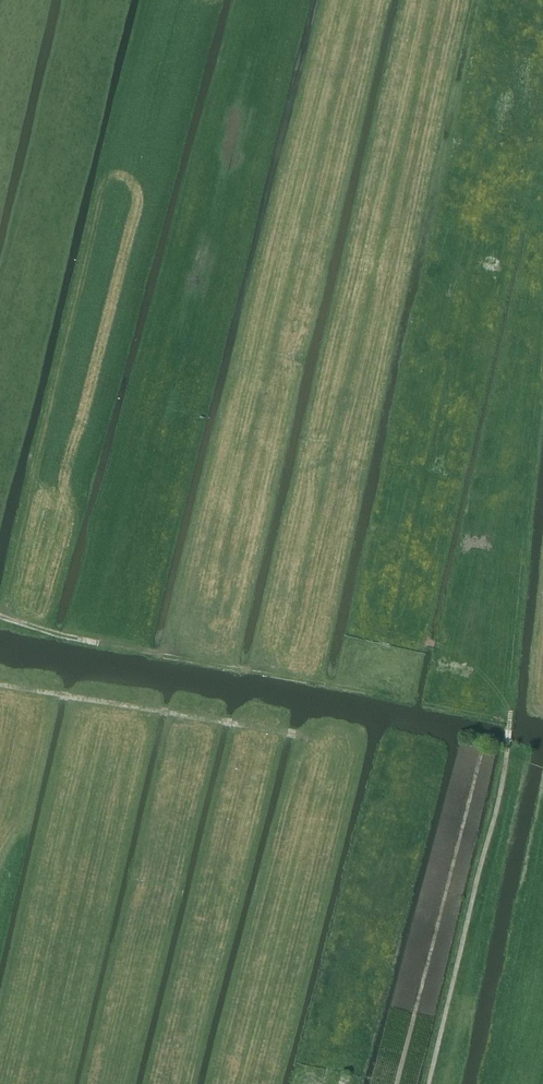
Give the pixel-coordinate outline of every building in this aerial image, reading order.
[(351,1076),(343,1073),(339,1083),(349,1083),(351,1076)]
